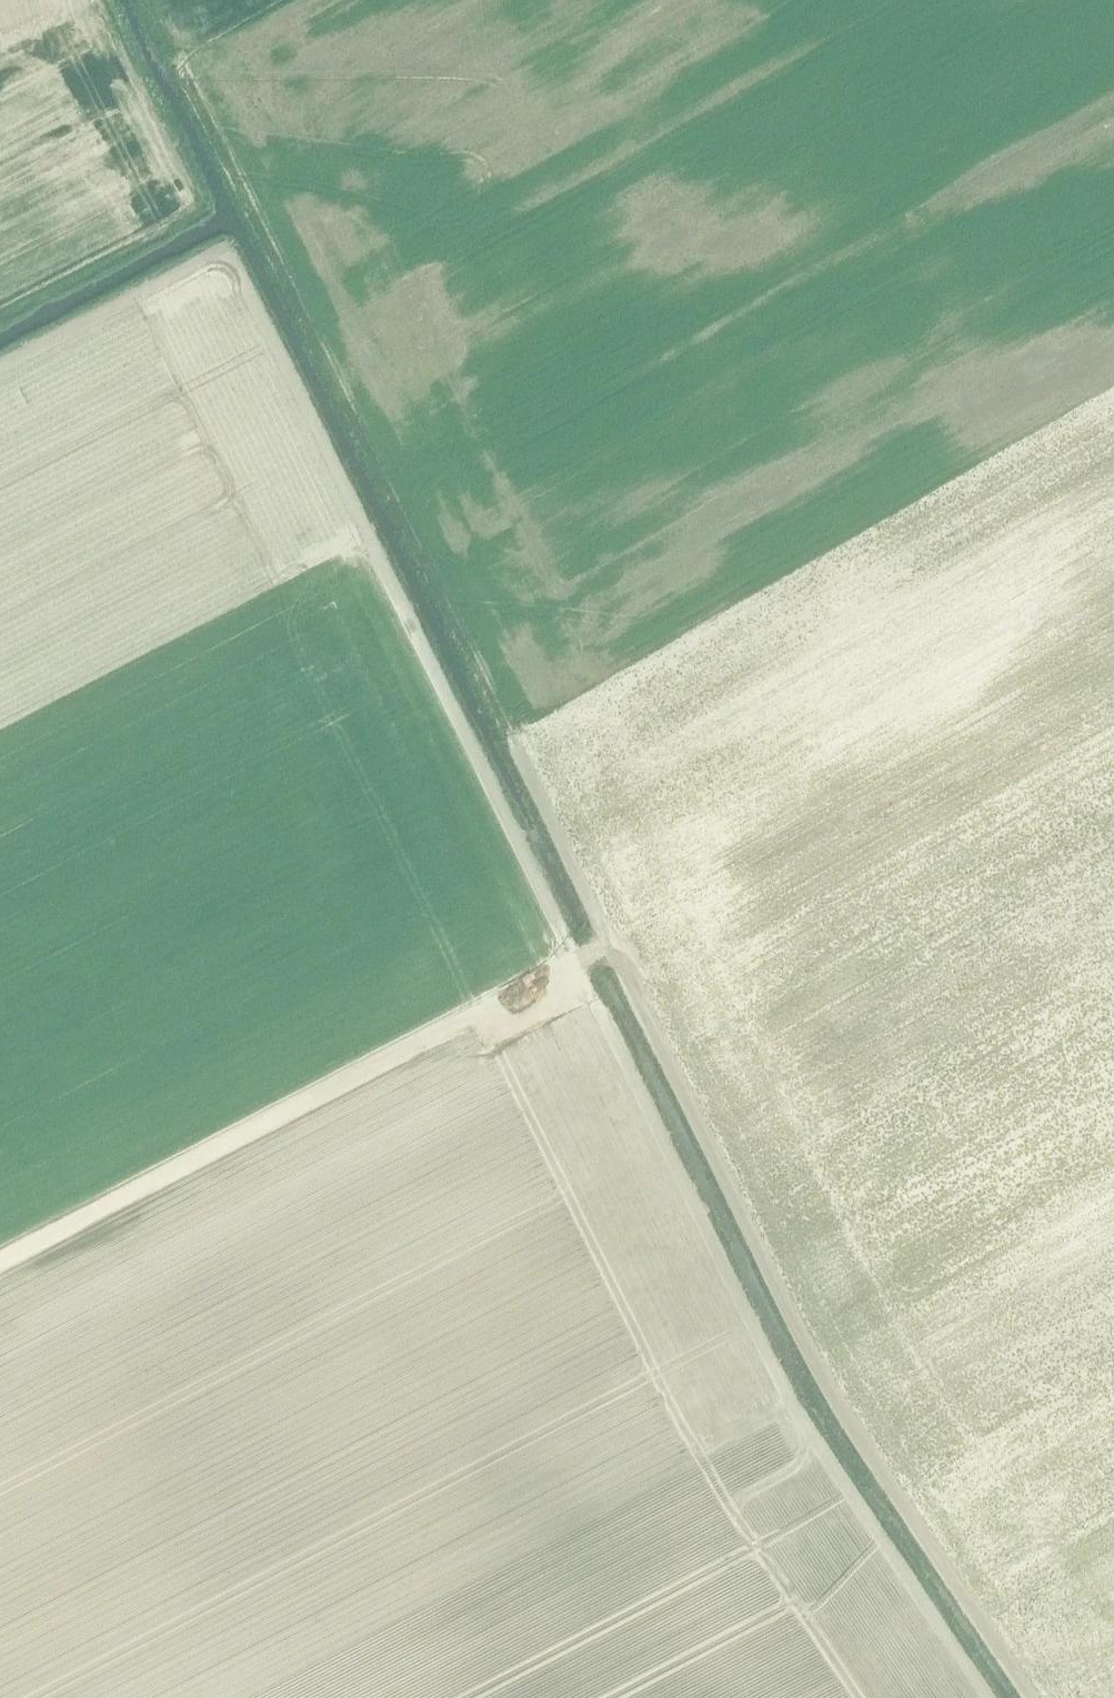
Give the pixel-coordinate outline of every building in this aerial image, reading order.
[(945,1500),(975,1469),(958,1452),(928,1483),(945,1500)]
